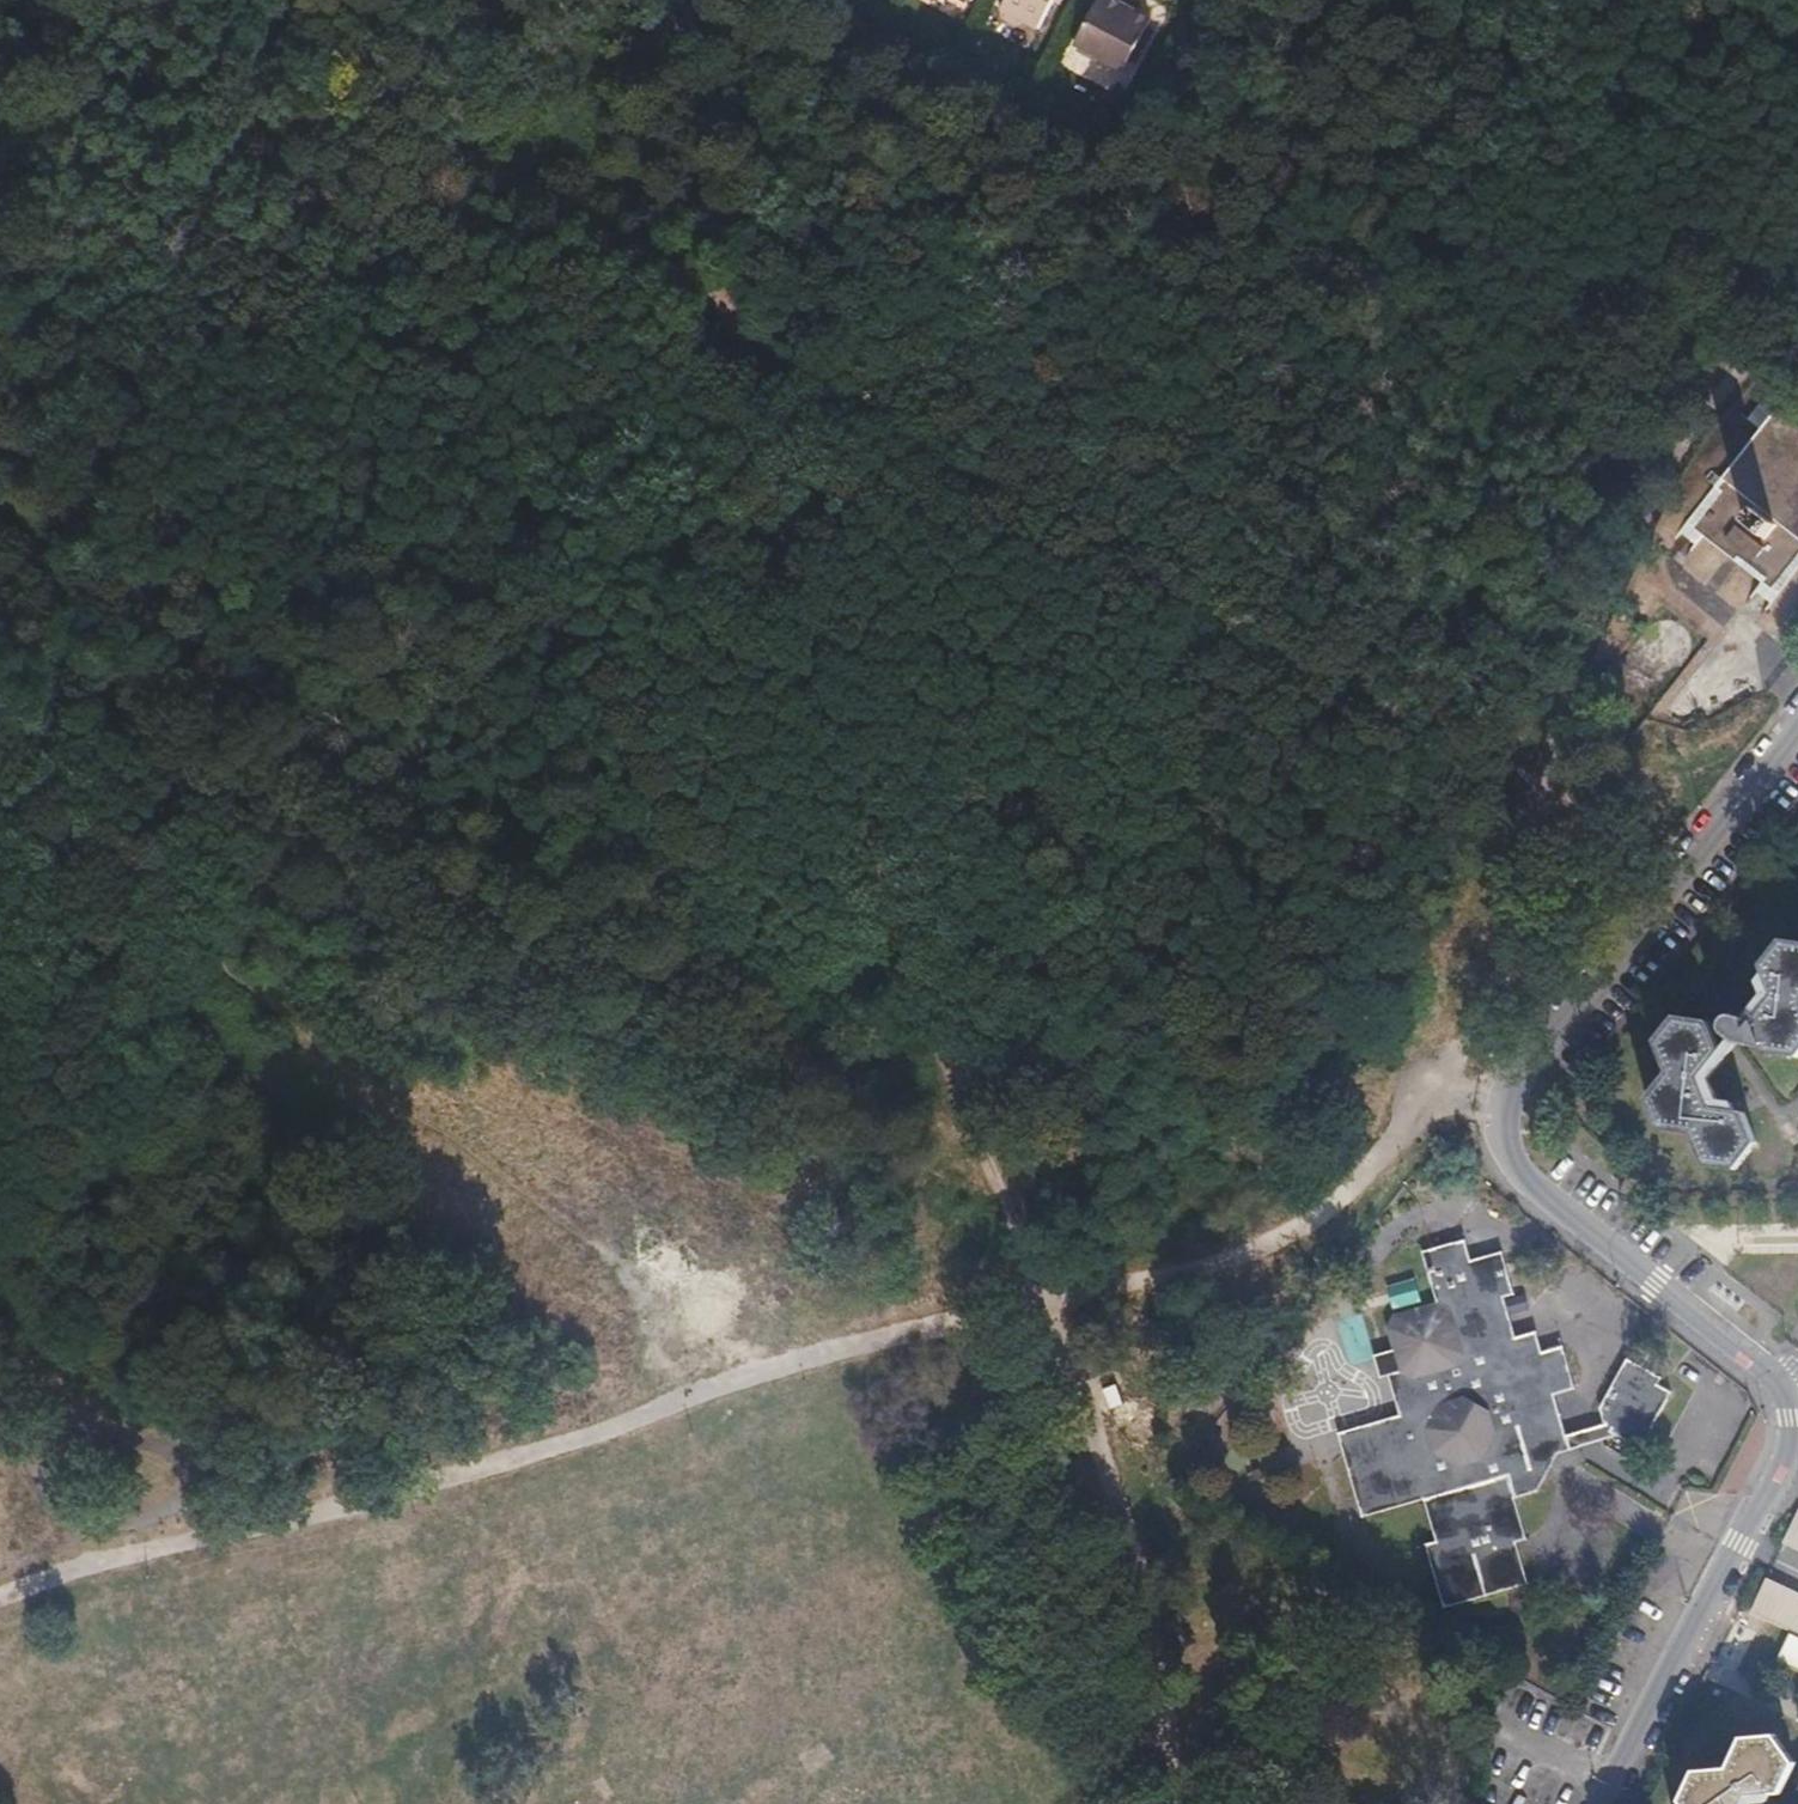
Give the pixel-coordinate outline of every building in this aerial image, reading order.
[(1010,7),(1009,10),(1011,16),(1026,24),(1034,20),(1047,27),(1062,0),(1014,0),(1010,7)] [(1083,43),(1131,69),(1159,17),(1145,9),(1136,5),(1139,0),(1107,0),(1083,43)] [(1144,0),(1139,0),(1136,5),(1145,9),(1149,3),(1144,0)] [(1776,420),(1682,535),(1726,565),(1781,602),(1797,579),(1797,436),(1776,420)] [(1568,690),(1632,739),(1727,627),(1659,573),(1568,690)] [(1781,1031),(1761,1055),(1744,1050),(1740,1049),(1737,1049),(1734,1049),(1730,1051),(1728,1053),(1726,1056),(1726,1060),(1727,1064),(1730,1068),(1736,1071),(1742,1073),(1751,1073),(1755,1073),(1757,1078),(1761,1082),(1766,1086),(1797,1091),(1797,975),(1790,974),(1770,1003),(1778,1026),(1781,1031)] [(1669,1063),(1660,1075),(1671,1102),(1650,1132),(1656,1148),(1661,1162),(1680,1162),(1695,1163),(1699,1173),(1709,1194),(1739,1197),(1757,1174),(1746,1143),(1713,1137),(1701,1107),(1721,1080),(1711,1052),(1702,1050),(1681,1046),(1669,1063)] [(1428,1404),(1408,1411),(1365,1424),(1368,1432),(1359,1435),(1353,1449),(1366,1493),(1374,1492),(1385,1497),(1387,1504),(1426,1494),(1449,1573),(1441,1576),(1446,1595),(1460,1604),(1496,1593),(1503,1581),(1511,1579),(1501,1545),(1508,1544),(1516,1529),(1507,1499),(1523,1494),(1529,1485),(1526,1473),(1542,1448),(1562,1442),(1570,1430),(1560,1394),(1575,1389),(1580,1378),(1573,1355),(1561,1349),(1548,1353),(1542,1332),(1531,1329),(1509,1336),(1502,1309),(1509,1296),(1507,1286),(1511,1285),(1515,1276),(1507,1251),(1500,1246),(1474,1255),(1470,1244),(1457,1237),(1424,1247),(1438,1295),(1399,1308),(1392,1322),(1399,1344),(1405,1365),(1418,1372),(1428,1404)] [(1663,1368),(1631,1351),(1603,1403),(1609,1423),(1643,1442),(1674,1385),(1659,1376),(1663,1368)] [(1777,1616),(1797,1628),(1797,1589),(1793,1586),(1777,1616)] [(1790,1740),(1757,1739),(1740,1769),(1708,1766),(1692,1795),(1699,1803),(1757,1803),(1764,1793),(1788,1791),(1797,1771),(1797,1752),(1795,1747),(1790,1740)]
